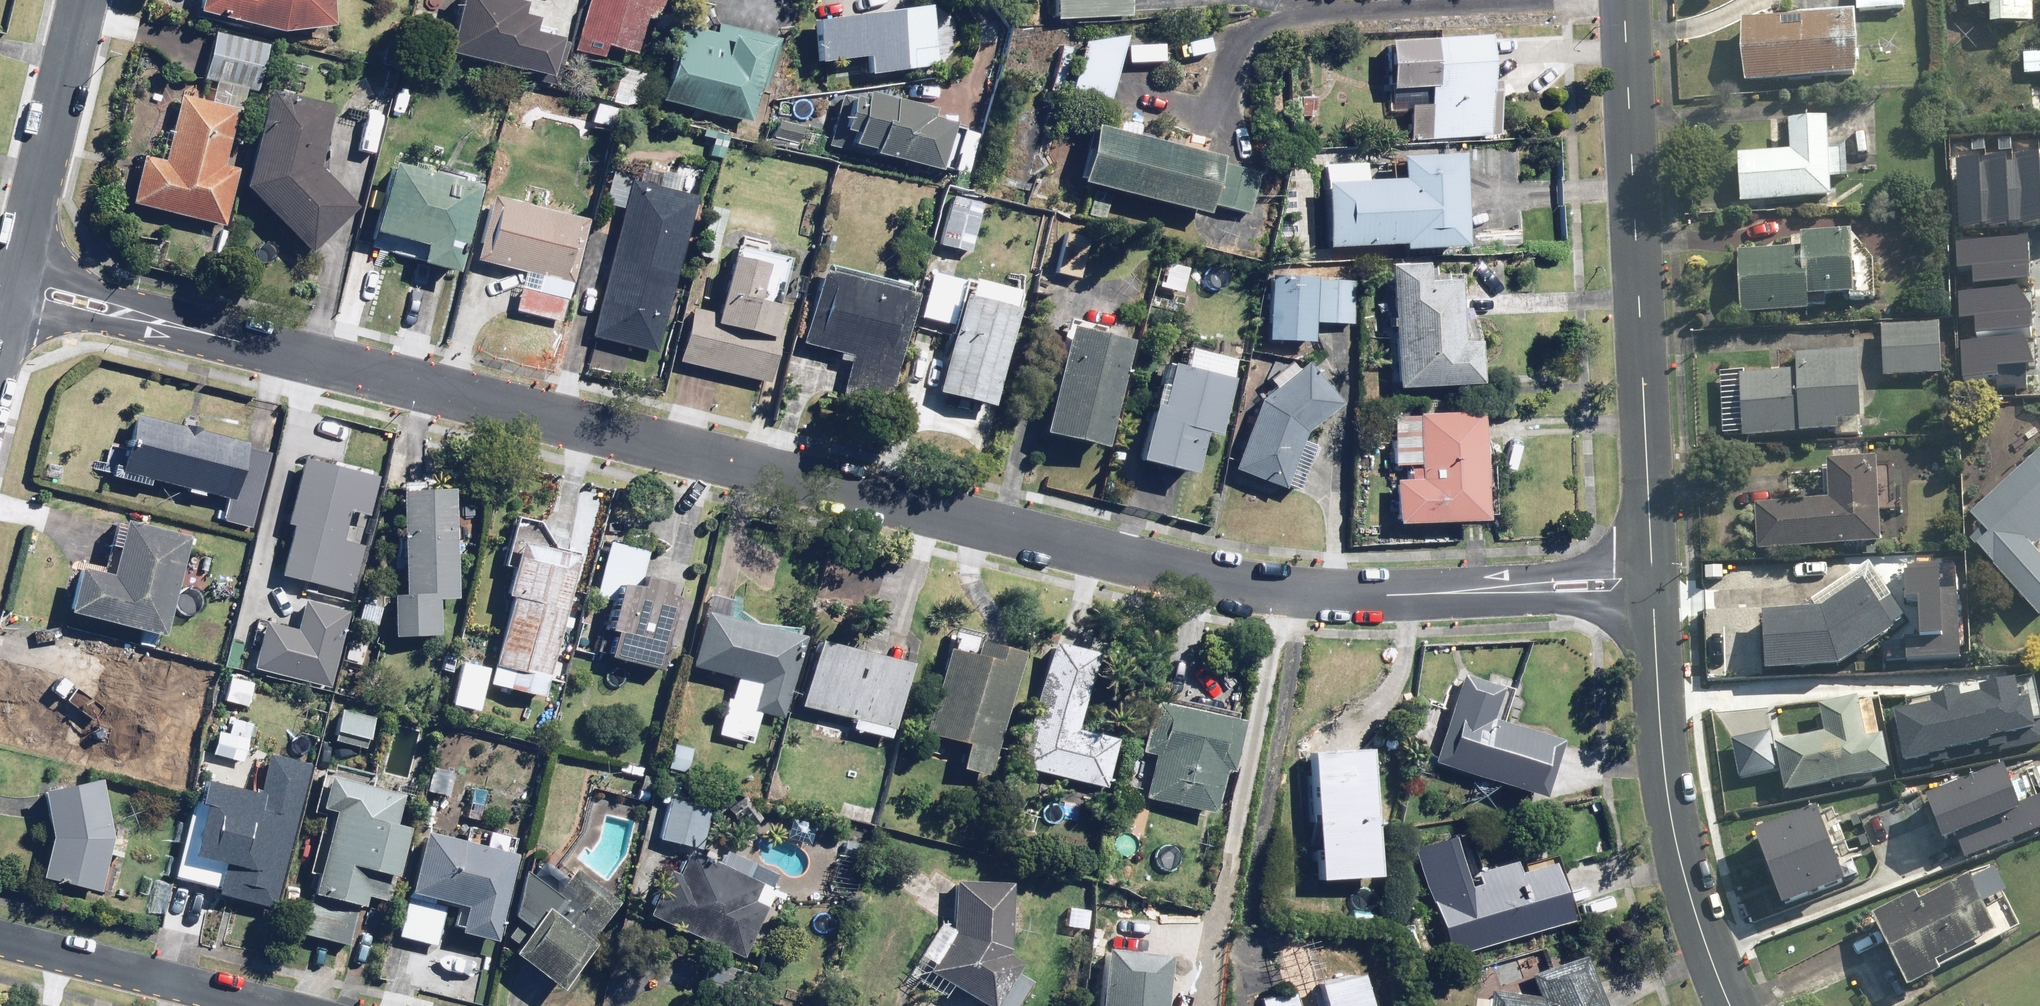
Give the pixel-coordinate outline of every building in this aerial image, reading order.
[(202,8),(288,31),(339,26),(337,0),(204,0),(202,8)] [(450,53),(557,76),(566,35),(538,29),(541,17),(528,14),(531,0),(462,0),(450,53)] [(574,50),(605,59),(609,46),(639,54),(649,16),(664,20),(669,0),(588,0),(574,50)] [(1134,0),(1056,0),(1057,17),(1135,13),(1134,0)] [(1851,15),(1902,14),(1902,0),(1851,0),(1851,15)] [(1961,18),(1985,17),(1986,34),(2027,34),(2027,0),(1961,0),(1961,18)] [(940,64),(932,4),(817,18),(823,62),(866,57),(868,73),(940,64)] [(754,122),(777,40),(688,14),(664,97),(754,122)] [(1802,17),(1802,25),(1735,26),(1736,88),(1850,87),(1849,16),(1802,17)] [(228,163),(247,87),(261,90),(272,47),(215,32),(203,76),(217,79),(211,102),(187,96),(171,158),(142,151),(129,201),(226,226),(242,166),(228,163)] [(1495,36),(1391,35),(1391,101),(1413,101),(1413,137),(1501,138),(1501,86),(1494,86),(1495,36)] [(1110,106),(1129,36),(1088,43),(1073,96),(1110,106)] [(1065,90),(1075,46),(1060,43),(1050,86),(1065,90)] [(2019,56),(2019,76),(2039,77),(2039,58),(2019,56)] [(654,76),(624,66),(612,101),(642,111),(654,76)] [(352,134),(329,129),(335,104),(272,88),(248,184),(313,252),(361,206),(320,163),(322,157),(345,163),(352,134)] [(936,105),(871,89),(870,98),(851,93),(843,124),(832,121),(826,146),(856,153),(858,144),(880,149),(879,155),(955,173),(966,125),(957,123),(958,119),(934,114),(936,105)] [(619,108),(597,101),(591,121),(613,127),(619,108)] [(806,125),(772,116),(765,143),(799,152),(806,125)] [(1083,181),(1095,184),(1087,216),(1107,221),(1115,189),(1213,213),(1215,205),(1252,214),(1263,171),(1225,162),(1227,155),(1097,123),(1083,181)] [(1843,148),(1826,148),(1825,126),(1785,127),(1785,160),(1734,161),(1735,207),(1827,205),(1827,180),(1843,179),(1843,148)] [(1367,162),(1330,163),(1332,244),(1406,242),(1406,249),(1471,247),(1468,152),(1404,154),(1404,177),(1368,178),(1367,162)] [(2016,159),(2021,221),(2039,219),(2039,166),(2039,152),(2016,153),(2016,159)] [(1988,223),(1983,162),(1979,162),(1978,154),(1954,156),(1959,225),(1988,223)] [(1988,223),(2021,221),(2016,159),(2006,159),(2006,154),(1983,156),(1983,162),(1988,223)] [(680,157),(676,174),(635,164),(592,335),(658,352),(706,164),(680,157)] [(484,184),(396,161),(377,230),(393,234),(388,253),(460,272),(484,184)] [(531,188),(527,202),(494,193),(476,262),(528,275),(518,312),(564,324),(592,219),(582,216),(585,203),(531,188)] [(971,253),(984,200),(948,192),(935,245),(971,253)] [(1092,236),(1068,230),(1057,273),(1082,279),(1092,236)] [(1972,265),(1973,282),(2030,276),(2027,234),(1955,240),(1957,267),(1972,265)] [(1792,260),(1735,260),(1734,320),(1802,321),(1802,301),(1841,301),(1841,305),(1869,306),(1870,278),(1844,278),(1845,239),(1792,238),(1792,260)] [(698,307),(684,360),(772,384),(793,307),(782,304),(794,259),(739,244),(720,313),(698,307)] [(891,405),(922,285),(826,261),(803,348),(853,361),(845,394),(891,405)] [(1433,261),(1396,262),(1400,387),(1484,385),(1483,339),(1467,340),(1465,280),(1433,281),(1433,261)] [(922,315),(956,325),(939,389),(997,405),(1024,307),(1019,306),(1023,289),(975,276),(974,281),(934,270),(922,315)] [(1318,275),(1272,274),(1270,341),(1316,342),(1318,275)] [(1356,280),(1322,279),(1321,322),(1355,323),(1356,280)] [(1956,289),(1958,317),(1974,316),(1975,332),(2033,327),(2031,303),(2017,284),(1956,289)] [(1134,335),(1073,322),(1049,430),(1110,444),(1134,335)] [(1933,327),(1876,329),(1878,382),(1935,380),(1933,327)] [(1959,339),(1962,376),(1995,373),(1996,387),(2015,385),(2016,389),(2027,389),(2025,362),(2034,361),(2024,333),(1959,339)] [(1346,401),(1310,359),(1261,402),(1236,467),(1301,492),(1319,444),(1303,438),(1346,401)] [(1223,434),(1237,378),(1165,361),(1154,407),(1149,406),(1137,455),(1199,470),(1209,431),(1223,434)] [(1852,439),(1849,361),(1792,363),(1793,378),(1736,380),(1738,444),(1852,439)] [(1490,522),(1487,410),(1393,413),(1395,463),(1422,462),(1423,480),(1400,481),(1401,524),(1490,522)] [(250,442),(138,414),(131,444),(112,440),(103,474),(154,486),(155,479),(231,498),(225,522),(254,529),(273,454),(248,448),(250,442)] [(1966,542),(2034,625),(2039,620),(2039,450),(1962,515),(1976,533),(1966,542)] [(378,478),(303,462),(289,525),(294,526),(283,575),(352,590),(362,543),(344,539),(350,508),(370,512),(378,478)] [(1893,517),(1894,465),(1824,465),(1824,509),(1751,508),(1750,552),(1875,552),(1875,517),(1893,517)] [(442,599),(459,599),(459,487),(428,487),(428,482),(407,482),(407,537),(396,537),(396,558),(407,558),(407,593),(397,593),(397,633),(442,633),(442,599)] [(583,554),(557,547),(543,522),(519,516),(505,567),(517,570),(509,599),(513,600),(491,682),(545,697),(583,554)] [(167,636),(193,535),(122,517),(108,571),(82,564),(70,612),(167,636)] [(651,549),(610,539),(596,595),(619,600),(613,628),(618,629),(612,653),(664,667),(669,647),(678,649),(690,600),(672,595),(675,580),(645,572),(651,549)] [(1759,677),(1832,676),(1903,627),(1866,573),(1799,619),(1758,620),(1759,677)] [(385,600),(366,595),(360,619),(378,624),(385,600)] [(737,602),(712,595),(693,667),(737,679),(723,732),(756,741),(764,712),(785,718),(807,636),(733,617),(737,602)] [(259,614),(248,664),(324,682),(341,609),(300,599),(295,622),(259,614)] [(991,773),(1026,651),(980,638),(975,655),(950,648),(926,731),(969,744),(963,765),(991,773)] [(916,662),(822,639),(806,706),(857,718),(855,730),(897,740),(916,662)] [(1021,763),(1056,773),(1051,791),(1096,804),(1102,786),(1107,787),(1120,740),(1078,728),(1099,653),(1056,641),(1021,763)] [(145,660),(86,646),(63,744),(121,758),(138,688),(158,693),(163,673),(143,668),(145,660)] [(1460,669),(1433,759),(1547,794),(1564,735),(1496,715),(1506,682),(1460,669)] [(1900,767),(2039,738),(2039,720),(2035,721),(2030,696),(2022,698),(2017,676),(1933,693),(1934,700),(1888,710),(1900,767)] [(248,707),(254,682),(229,677),(223,701),(248,707)] [(1780,800),(1885,779),(1869,698),(1811,709),(1816,738),(1770,747),(1780,800)] [(1249,720),(1155,699),(1143,751),(1161,755),(1151,797),(1217,811),(1226,770),(1237,773),(1249,720)] [(380,717),(340,707),(332,739),(372,749),(380,717)] [(231,802),(210,796),(195,855),(228,864),(220,896),(274,910),(311,765),(262,752),(258,770),(243,766),(254,723),(235,718),(231,733),(219,730),(213,753),(206,751),(199,778),(235,787),(231,802)] [(696,748),(673,743),(668,768),(691,773),(696,748)] [(1376,744),(1308,747),(1313,875),(1381,872),(1376,744)] [(396,824),(404,794),(371,786),(375,774),(337,763),(336,769),(327,766),(314,814),(327,817),(307,889),(316,892),(305,931),(351,943),(362,905),(367,907),(370,896),(392,902),(412,828),(396,824)] [(1945,835),(1957,831),(1967,855),(2039,828),(2039,798),(2021,806),(2005,763),(1929,792),(1945,835)] [(680,795),(684,775),(662,770),(657,791),(680,795)] [(129,839),(114,836),(114,834),(103,778),(45,789),(54,833),(44,879),(102,891),(110,854),(125,857),(129,839)] [(753,828),(764,819),(737,784),(717,799),(733,820),(742,813),(753,828)] [(714,809),(670,799),(660,838),(704,849),(714,809)] [(1756,827),(1785,904),(1848,880),(1819,804),(1756,827)] [(500,940),(519,855),(513,854),(517,836),(469,825),(466,837),(424,827),(400,936),(441,945),(450,901),(460,903),(455,925),(466,927),(465,933),(500,940)] [(1454,954),(1571,916),(1551,853),(1521,863),(1519,857),(1472,873),(1460,834),(1420,847),(1454,954)] [(651,916),(745,958),(783,873),(755,861),(748,876),(691,851),(681,873),(672,869),(651,916)] [(534,877),(528,873),(516,918),(519,921),(508,935),(521,945),(516,953),(565,991),(600,945),(593,940),(622,902),(577,868),(570,876),(548,859),(534,877)] [(1928,973),(2015,935),(1986,870),(1958,882),(1961,888),(1915,909),(1911,901),(1861,922),(1896,1001),(1933,984),(1928,973)] [(1017,965),(1022,957),(1009,949),(1011,878),(956,876),(954,930),(932,968),(997,1005),(1017,1005),(1035,976),(1017,965)] [(1263,998),(1265,1005),(1378,1005),(1368,970),(1332,980),(1322,940),(1288,949),(1298,988),(1263,998)] [(1106,946),(1101,1005),(1165,1005),(1169,951),(1106,946)] [(1585,949),(1523,975),(1530,991),(1491,989),(1490,1005),(1608,1005),(1585,949)]
